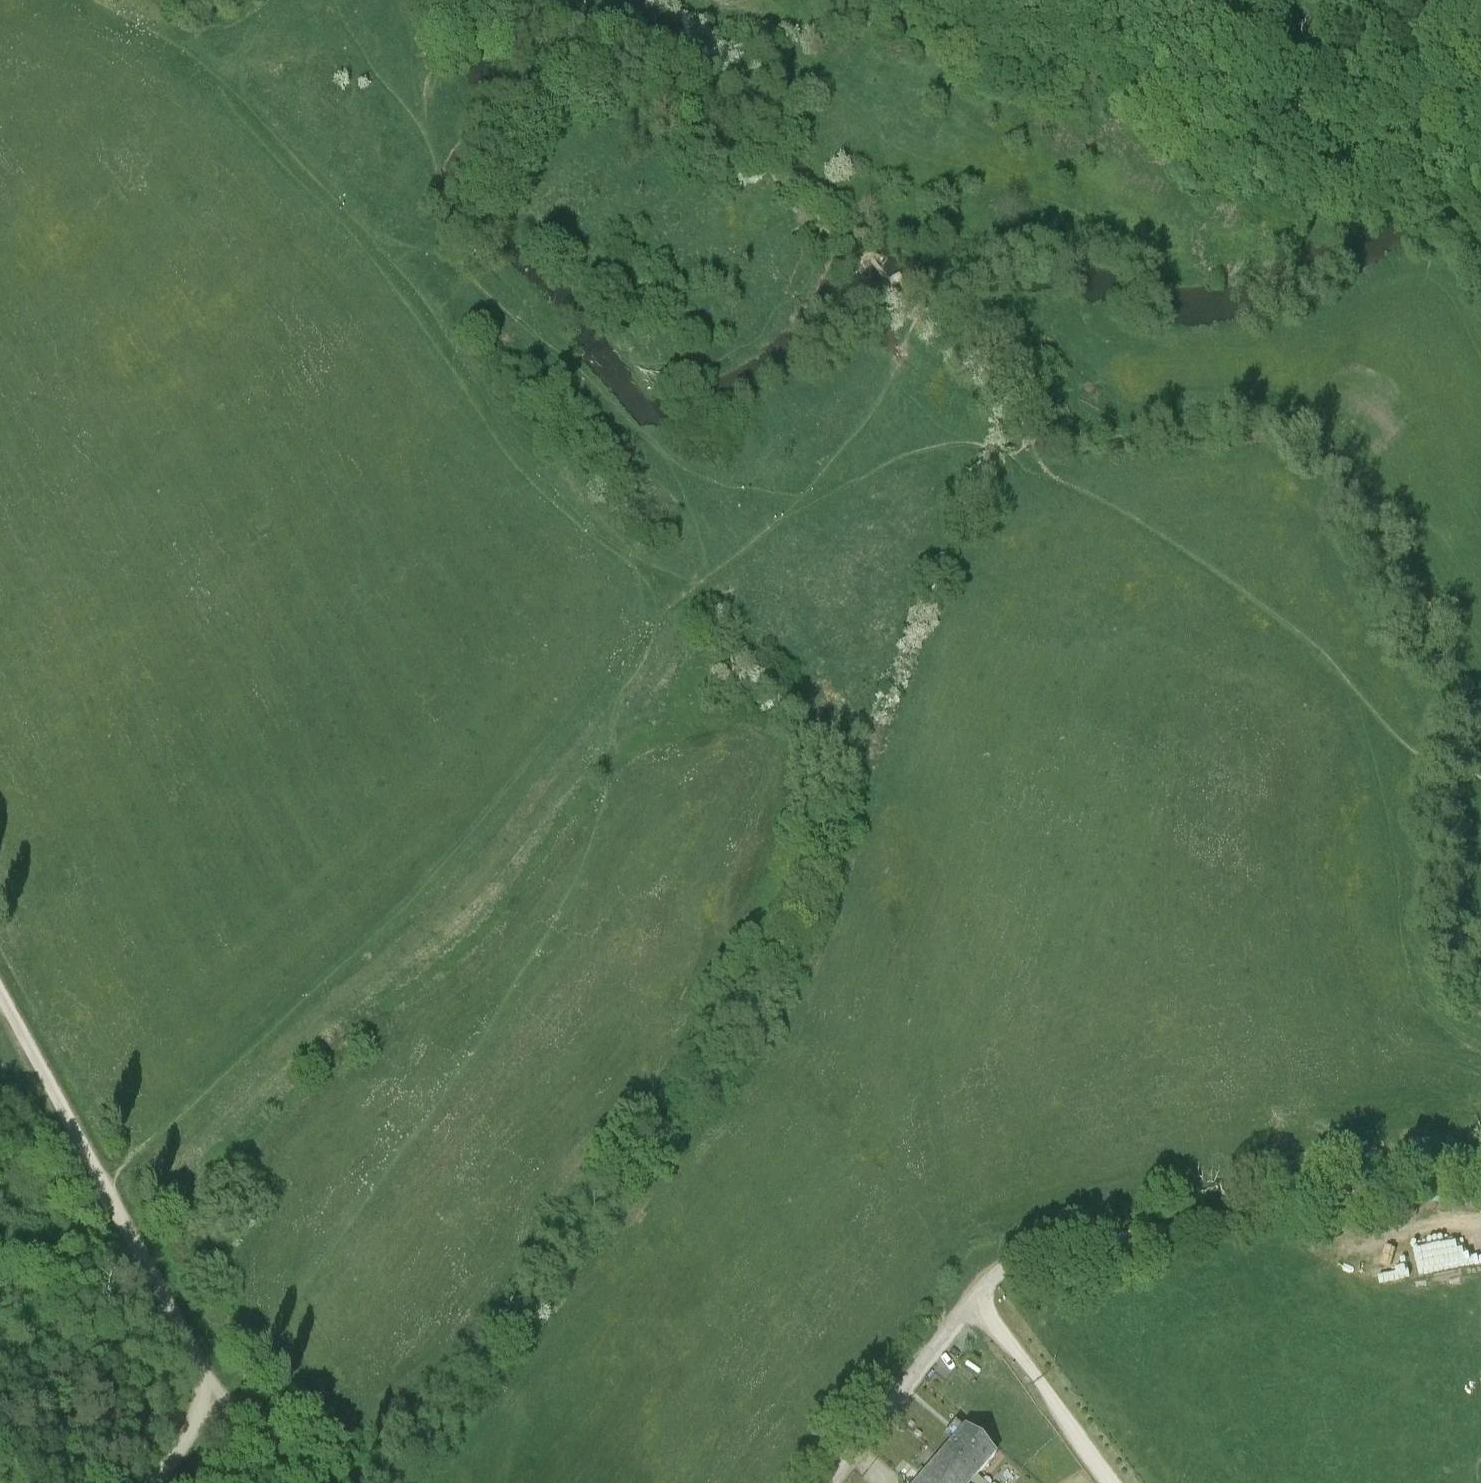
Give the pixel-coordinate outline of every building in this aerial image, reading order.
[(1480,1261),(1480,1247),(1478,1232),(1388,1250),(1394,1278),(1480,1261)] [(925,1474),(935,1482),(985,1482),(976,1476),(995,1454),(965,1428),(925,1474)] [(925,1474),(917,1482),(935,1482),(925,1474)]
